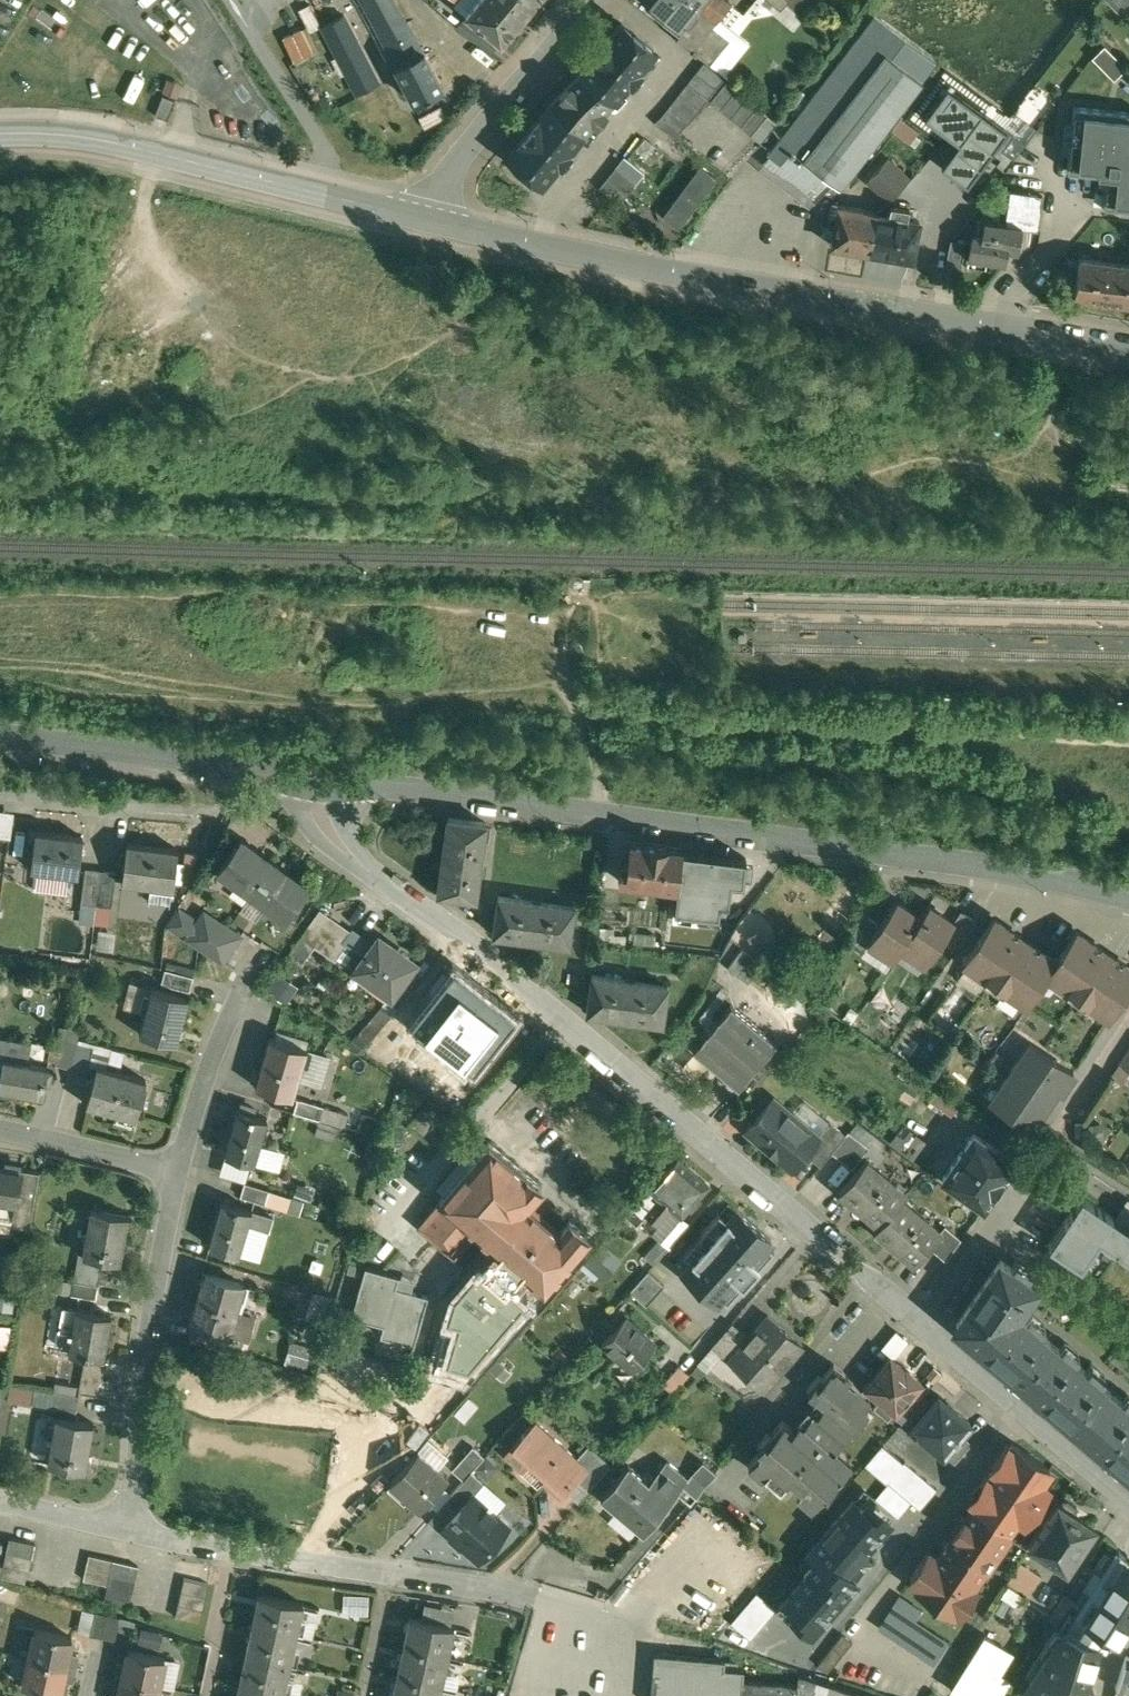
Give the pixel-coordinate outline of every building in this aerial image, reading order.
[(381,26),(400,16),(391,0),(366,0),(381,26)] [(465,10),(480,23),(479,24),(483,27),(484,26),(500,40),(533,0),(473,0),(465,10)] [(681,25),(695,37),(710,19),(726,0),(650,0),(681,25)] [(874,11),(769,149),(780,157),(790,145),(839,182),(936,56),(874,11)] [(445,85),(405,13),(400,16),(381,26),(375,29),(415,102),(445,85)] [(378,82),(344,14),(322,25),(356,93),(378,82)] [(622,19),(580,70),(612,96),(627,79),(632,83),(645,66),(640,62),(654,44),(622,19)] [(710,19),(695,37),(681,25),(676,32),(710,59),(729,35),(710,19)] [(311,53),(301,30),(283,37),(293,61),(311,53)] [(1102,40),(1092,51),(1114,71),(1124,61),(1102,40)] [(703,57),(654,120),(675,136),(724,74),(703,57)] [(612,96),(580,70),(552,105),(584,130),(594,118),(598,121),(606,111),(602,108),(612,96)] [(778,117),(727,76),(710,96),(761,138),(778,117)] [(1006,127),(946,83),(923,114),(957,139),(940,162),(966,181),(1006,127)] [(1069,99),(1064,167),(1097,170),(1095,198),(1128,201),(1128,104),(1069,99)] [(552,105),(510,156),(542,182),(557,165),(562,169),(575,152),(570,148),(584,130),(552,105)] [(887,156),(869,176),(890,195),(898,187),(908,175),(887,156)] [(642,171),(624,157),(594,193),(612,207),(642,171)] [(939,177),(911,172),(908,175),(898,187),(936,193),(939,177)] [(1042,190),(1009,186),(1008,195),(1005,218),(1021,221),(1037,224),(1042,190)] [(996,193),(974,217),(972,231),(981,232),(983,215),(983,214),(1005,218),(1008,195),(996,193)] [(688,234),(703,211),(687,200),(672,223),(688,234)] [(909,204),(891,201),(889,213),(907,216),(909,204)] [(876,211),(839,204),(838,207),(832,206),(828,228),(835,230),(832,246),(869,252),(876,211)] [(889,213),(876,211),(869,252),(913,260),(920,218),(889,213)] [(1005,218),(983,214),(983,215),(981,232),(972,231),(968,257),(1005,263),(1007,245),(1018,247),(1021,221),(1005,218)] [(965,241),(951,238),(946,267),(960,269),(965,241)] [(1079,255),(1073,296),(1128,304),(1128,262),(1079,255)] [(0,811),(0,837),(12,838),(15,813),(0,811)] [(490,826),(448,821),(439,894),(479,899),(486,838),(489,838),(490,826)] [(82,839),(35,833),(30,871),(77,877),(82,839)] [(666,844),(643,841),(643,844),(629,842),(627,863),(620,862),(617,880),(640,883),(640,885),(659,887),(659,886),(674,888),(679,849),(665,847),(666,844)] [(272,865),(239,842),(218,872),(251,895),(272,865)] [(178,851),(127,844),(122,882),(173,889),(178,851)] [(724,856),(682,851),(674,911),(719,916),(721,903),(721,901),(707,900),(709,878),(721,880),(724,856)] [(200,855),(186,853),(182,882),(196,884),(200,855)] [(724,856),(721,880),(709,878),(707,900),(721,901),(721,903),(729,904),(731,882),(744,884),(746,859),(724,856)] [(307,889),(272,865),(251,895),(286,919),(307,889)] [(101,871),(86,869),(82,902),(96,904),(101,871)] [(101,871),(96,904),(111,906),(115,873),(101,871)] [(575,908),(517,901),(517,895),(503,894),(498,936),(571,945),(575,908)] [(882,925),(871,942),(872,942),(895,958),(903,946),(923,918),(898,901),(882,925)] [(923,918),(903,946),(928,963),(947,935),(956,923),(955,922),(931,906),(923,918)] [(354,935),(320,911),(306,930),(317,938),(313,945),(336,961),(354,935)] [(977,921),(963,911),(955,922),(956,923),(947,935),(961,945),(977,921)] [(241,936),(205,913),(196,926),(232,950),(241,936)] [(882,925),(864,913),(853,940),(867,949),(872,942),(871,942),(882,925)] [(1057,961),(995,919),(967,961),(988,975),(985,980),(1004,993),(1008,988),(1029,1003),(1049,973),(1057,961)] [(232,950),(196,926),(187,940),(223,963),(232,950)] [(306,930),(288,955),(300,963),(313,945),(317,938),(306,930)] [(1078,931),(1057,961),(1049,973),(1071,988),(1068,993),(1087,1006),(1090,1001),(1112,1015),(1128,990),(1128,966),(1078,931)] [(412,964),(378,940),(357,971),(391,995),(402,979),(412,964)] [(193,977),(166,970),(163,984),(190,990),(193,977)] [(297,987),(276,972),(265,988),(286,1003),(297,987)] [(515,1015),(463,972),(436,1005),(488,1048),(515,1015)] [(669,986),(608,979),(609,973),(596,972),(591,1016),(664,1025),(669,986)] [(414,988),(402,979),(391,995),(387,1001),(397,1008),(401,1003),(414,988)] [(414,988),(401,1003),(411,1010),(424,994),(414,987),(414,988)] [(188,997),(151,988),(140,1034),(177,1043),(188,997)] [(732,1005),(696,1050),(741,1087),(778,1042),(732,1005)] [(381,1009),(367,1026),(377,1033),(391,1016),(381,1009)] [(488,1048),(467,1031),(449,1053),(470,1070),(488,1048)] [(64,1039),(54,1036),(48,1059),(58,1061),(64,1039)] [(0,1037),(0,1058),(4,1058),(28,1063),(32,1043),(0,1037)] [(308,1050),(272,1038),(257,1086),(294,1097),(308,1050)] [(80,1044),(65,1040),(65,1039),(64,1039),(58,1061),(57,1065),(73,1069),(80,1044)] [(1031,1042),(992,1100),(1033,1127),(1059,1088),(1063,1091),(1075,1072),(1031,1042)] [(95,1048),(80,1044),(73,1069),(88,1073),(95,1048)] [(1120,1063),(1128,1069),(1128,1050),(1120,1063)] [(4,1058),(0,1079),(0,1087),(43,1095),(48,1067),(28,1063),(4,1058)] [(148,1080),(99,1066),(89,1102),(138,1117),(148,1080)] [(938,1089),(919,1074),(912,1083),(932,1098),(938,1089)] [(455,1082),(438,1100),(457,1117),(473,1100),(455,1082)] [(324,1106),(299,1099),(295,1112),(320,1119),(324,1106)] [(774,1100),(749,1130),(793,1168),(806,1153),(819,1138),(819,1137),(774,1100)] [(324,1106),(320,1119),(345,1127),(349,1114),(324,1106)] [(267,1120),(238,1111),(225,1155),(255,1163),(267,1120)] [(383,1118),(361,1112),(357,1129),(379,1135),(383,1118)] [(832,1122),(819,1137),(819,1138),(806,1153),(822,1166),(833,1152),(847,1134),(832,1122)] [(870,1147),(850,1131),(847,1134),(833,1152),(854,1168),(870,1147)] [(976,1132),(943,1179),(984,1208),(1017,1161),(976,1132)] [(542,1186),(489,1142),(441,1199),(443,1201),(478,1231),(545,1287),(589,1235),(570,1219),(559,1232),(526,1204),(542,1186)] [(710,1184),(679,1157),(650,1190),(659,1197),(644,1213),(645,1214),(660,1227),(675,1210),(682,1216),(710,1184)] [(908,1193),(867,1159),(840,1191),(880,1225),(875,1230),(916,1264),(930,1247),(943,1232),(942,1231),(903,1198),(908,1193)] [(0,1168),(0,1221),(31,1226),(40,1170),(21,1167),(20,1172),(0,1168)] [(273,1191),(250,1183),(245,1198),(269,1205),(273,1191)] [(650,1190),(633,1209),(642,1218),(645,1214),(644,1213),(659,1197),(650,1190)] [(1049,1245),(1082,1266),(1099,1240),(1128,1260),(1128,1228),(1081,1196),(1049,1245)] [(443,1201),(422,1226),(457,1255),(478,1231),(443,1201)] [(253,1211),(224,1203),(211,1247),(240,1255),(253,1211)] [(130,1215),(93,1209),(85,1255),(122,1261),(130,1215)] [(685,1269),(721,1300),(772,1239),(736,1209),(685,1269)] [(962,1239),(946,1226),(942,1231),(943,1232),(930,1247),(947,1261),(962,1239)] [(620,1259),(603,1243),(585,1263),(602,1278),(620,1259)] [(1043,1265),(1024,1251),(1017,1261),(1036,1274),(1043,1265)] [(411,1275),(361,1261),(347,1312),(383,1321),(379,1334),(413,1343),(427,1291),(408,1286),(411,1275)] [(1003,1262),(959,1325),(1021,1377),(1052,1341),(1018,1313),(1019,1311),(1016,1309),(1022,1300),(1026,1302),(1037,1285),(1003,1262)] [(664,1285),(648,1272),(631,1292),(647,1305),(664,1285)] [(245,1285),(208,1274),(194,1323),(231,1334),(245,1285)] [(13,1308),(15,1286),(0,1285),(0,1307),(13,1308)] [(540,1308),(528,1298),(517,1312),(528,1322),(540,1308)] [(112,1314),(77,1308),(69,1352),(104,1358),(112,1314)] [(656,1344),(626,1317),(604,1343),(634,1369),(656,1344)] [(802,1346),(767,1318),(749,1339),(730,1361),(764,1390),(802,1346)] [(11,1322),(0,1322),(0,1345),(9,1346),(11,1322)] [(749,1339),(732,1324),(713,1346),(730,1361),(749,1339)] [(291,1341),(287,1359),(307,1363),(311,1345),(291,1341)] [(1119,1398),(1052,1341),(1021,1377),(1088,1434),(1119,1398)] [(920,1381),(891,1356),(861,1391),(866,1395),(871,1390),(894,1411),(920,1381)] [(511,1371),(501,1361),(490,1374),(500,1383),(511,1371)] [(851,1377),(836,1365),(824,1378),(820,1375),(807,1392),(821,1404),(805,1422),(835,1449),(837,1447),(869,1409),(865,1406),(871,1399),(861,1391),(849,1380),(851,1377)] [(680,1366),(664,1384),(673,1393),(689,1374),(680,1366)] [(8,1399),(30,1403),(33,1387),(11,1383),(8,1399)] [(438,1393),(422,1411),(437,1424),(453,1406),(438,1393)] [(939,1396),(909,1432),(923,1445),(927,1440),(945,1455),(971,1423),(939,1396)] [(1119,1398),(1088,1434),(1128,1469),(1128,1406),(1119,1398)] [(94,1423),(58,1417),(50,1463),(86,1469),(94,1423)] [(578,1456),(537,1419),(506,1454),(523,1469),(531,1461),(549,1476),(544,1481),(561,1496),(577,1478),(588,1465),(578,1456)] [(785,1420),(772,1435),(770,1433),(759,1445),(764,1449),(750,1465),(764,1478),(767,1474),(781,1486),(794,1471),(807,1482),(798,1493),(813,1505),(825,1490),(826,1491),(852,1461),(837,1447),(835,1449),(805,1422),(798,1431),(785,1420)] [(612,1464),(589,1444),(578,1456),(588,1465),(577,1478),(589,1490),(612,1464)] [(972,1508),(1008,1532),(1017,1519),(1025,1525),(1049,1488),(1042,1483),(1051,1470),(1012,1444),(1010,1447),(1008,1446),(992,1470),(993,1471),(988,1479),(986,1477),(969,1503),(971,1504),(970,1506),(972,1508)] [(474,1445),(454,1467),(466,1478),(472,1471),(486,1455),(474,1445)] [(881,1446),(866,1466),(888,1483),(875,1500),(900,1519),(913,1503),(921,1509),(936,1490),(881,1446)] [(420,1448),(391,1481),(421,1508),(451,1475),(420,1448)] [(650,1480),(629,1463),(601,1496),(617,1510),(621,1506),(648,1528),(662,1509),(658,1506),(675,1488),(678,1491),(684,1484),(697,1495),(717,1471),(704,1459),(689,1476),(668,1458),(650,1480)] [(466,1478),(446,1501),(458,1511),(473,1494),(474,1495),(485,1482),(472,1471),(466,1478)] [(777,1602),(812,1633),(858,1581),(847,1571),(891,1521),(855,1489),(803,1547),(816,1558),(777,1602)] [(474,1495),(473,1494),(458,1511),(444,1526),(480,1558),(508,1526),(474,1495)] [(1066,1499),(1062,1505),(1059,1503),(1030,1545),(1069,1571),(1097,1529),(1073,1513),(1077,1507),(1066,1499)] [(954,1535),(937,1560),(927,1554),(909,1580),(919,1587),(917,1590),(933,1601),(935,1598),(960,1614),(976,1591),(971,1588),(984,1568),(988,1570),(989,1569),(983,1565),(990,1554),(994,1557),(1007,1537),(1006,1536),(1008,1532),(972,1508),(965,1519),(963,1517),(952,1533),(954,1535)] [(36,1542),(10,1537),(7,1550),(33,1555),(36,1542)] [(1067,1632),(1062,1631),(1028,1684),(1041,1689),(1039,1695),(1094,1695),(1095,1691),(1086,1689),(1100,1645),(1105,1647),(1112,1637),(1117,1640),(1128,1620),(1128,1564),(1127,1563),(1128,1559),(1128,1558),(1119,1550),(1102,1577),(1096,1574),(1077,1604),(1082,1608),(1067,1632)] [(114,1559),(90,1554),(87,1566),(111,1571),(114,1559)] [(1032,1593),(1043,1574),(1022,1562),(1010,1581),(1032,1593)] [(111,1571),(87,1566),(85,1579),(109,1584),(111,1571)] [(209,1583),(185,1577),(182,1590),(207,1595),(209,1583)] [(207,1595),(182,1590),(180,1603),(204,1608),(207,1595)] [(777,1609),(757,1592),(728,1626),(751,1641),(777,1609)] [(303,1603),(261,1594),(254,1625),(296,1635),(303,1603)] [(899,1596),(891,1608),(914,1623),(922,1611),(899,1596)] [(204,1608),(180,1603),(177,1617),(201,1622),(204,1608)] [(79,1630),(114,1636),(118,1615),(82,1609),(79,1630)] [(453,1627),(411,1618),(404,1647),(441,1655),(443,1643),(449,1644),(453,1627)] [(296,1635),(254,1625),(247,1656),(289,1665),(296,1635)] [(74,1637),(38,1630),(32,1657),(76,1666),(79,1653),(71,1651),(74,1637)] [(844,1635),(819,1666),(830,1674),(854,1643),(844,1635)] [(441,1655),(404,1647),(398,1677),(435,1685),(437,1673),(443,1674),(447,1656),(441,1655)] [(165,1656),(131,1649),(128,1664),(120,1662),(117,1675),(159,1684),(165,1656)] [(656,1653),(652,1695),(798,1695),(800,1684),(745,1679),(746,1669),(726,1667),(727,1659),(656,1653)] [(289,1665),(247,1656),(241,1686),(283,1695),(289,1665)] [(76,1666),(32,1657),(26,1686),(62,1694),(65,1680),(72,1681),(76,1666)] [(1128,1657),(1118,1690),(1128,1693),(1128,1657)] [(171,1660),(166,1684),(174,1686),(180,1662),(171,1660)] [(117,1675),(114,1689),(122,1691),(121,1695),(157,1695),(159,1684),(117,1675)] [(800,1675),(800,1684),(798,1695),(865,1695),(800,1675)] [(398,1677),(394,1695),(439,1695),(441,1686),(435,1685),(398,1677)] [(241,1686),(239,1695),(283,1695),(241,1686)]
